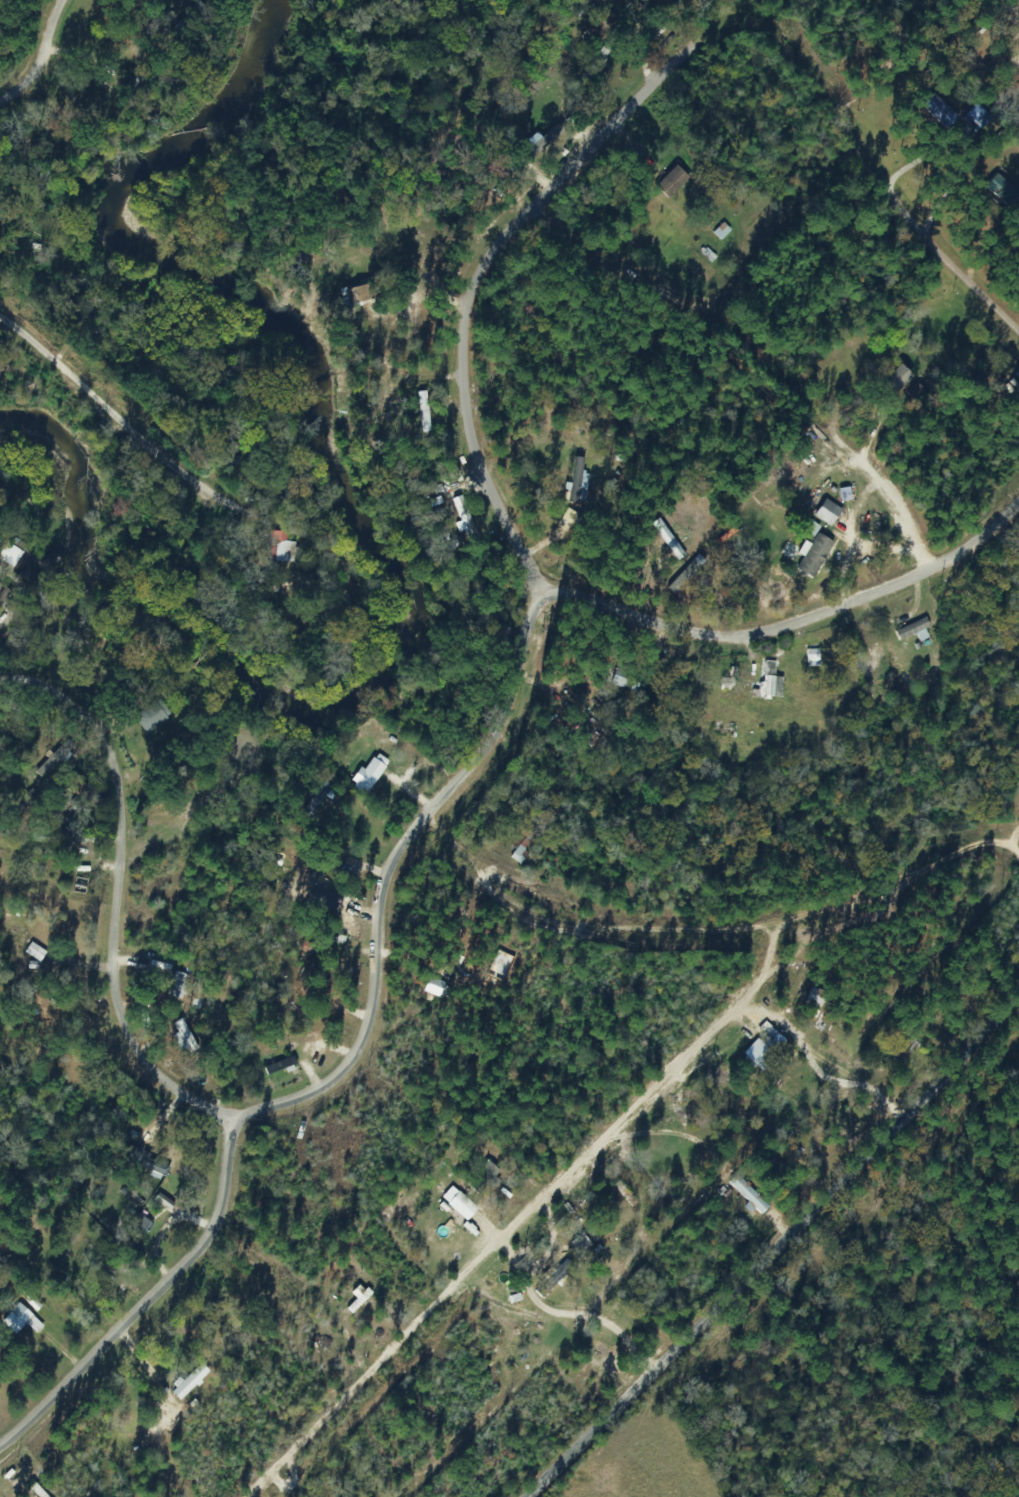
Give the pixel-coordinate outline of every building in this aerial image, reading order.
[(579,35),(582,42),(600,32),(596,25),(579,35)] [(668,197),(690,178),(679,165),(657,184),(668,197)] [(711,232),(719,240),(729,231),(721,223),(711,232)] [(339,290),(343,309),(374,303),(371,284),(339,290)] [(898,392),(915,376),(903,364),(886,379),(898,392)] [(585,499),(586,458),(570,457),(568,499),(585,499)] [(815,516),(831,527),(842,510),(825,500),(815,516)] [(299,543),(287,543),(287,531),(268,531),(268,561),(299,561),(299,543)] [(813,579),(833,543),(825,539),(818,552),(810,548),(798,571),(813,579)] [(8,541),(0,553),(0,560),(13,569),(24,552),(8,541)] [(931,628),(928,619),(894,630),(897,639),(931,628)] [(781,677),(774,677),(774,661),(763,661),(763,697),(781,697),(781,677)] [(611,685),(637,693),(642,675),(617,667),(611,685)] [(719,693),(733,693),(733,679),(719,678),(719,693)] [(130,713),(146,734),(170,716),(155,694),(130,713)] [(349,785),(364,796),(386,767),(371,756),(349,785)] [(516,864),(532,840),(520,832),(510,846),(513,848),(507,857),(516,864)] [(327,904),(327,879),(304,879),(304,904),(327,904)] [(25,952),(40,962),(46,953),(32,942),(25,952)] [(165,994),(181,1000),(190,976),(174,970),(165,994)] [(758,1074),(774,1057),(755,1038),(738,1055),(758,1074)] [(263,1065),(269,1088),(295,1081),(290,1059),(263,1065)] [(787,1079),(780,1070),(768,1079),(774,1088),(787,1079)] [(768,1206),(735,1174),(727,1182),(759,1215),(768,1206)] [(466,1221),(477,1208),(457,1192),(446,1205),(466,1221)] [(568,1243),(579,1257),(592,1247),(580,1233),(568,1243)] [(571,1267),(561,1258),(530,1289),(540,1298),(571,1267)] [(0,1322),(0,1327),(11,1339),(30,1322),(17,1307),(0,1322)]
